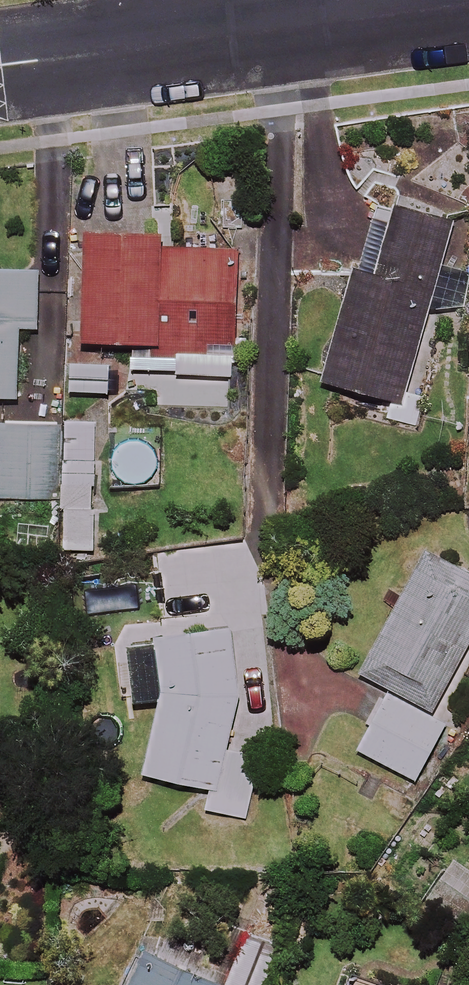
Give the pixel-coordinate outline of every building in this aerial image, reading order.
[(387,401),(383,416),(418,426),(450,312),(462,311),(468,287),(468,227),(398,208),(375,201),(356,268),(324,383),(387,401)] [(158,240),(83,236),(77,342),(158,346),(157,354),(231,358),(236,252),(157,248),(158,240)] [(38,271),(0,270),(0,398),(17,399),(19,328),(36,329),(38,271)] [(100,422),(67,421),(64,553),(96,554),(100,422)] [(59,424),(0,423),(0,498),(57,499),(59,424)] [(155,650),(133,651),(135,704),(159,703),(143,773),(211,788),(205,814),(247,824),(261,757),(226,749),(241,704),(232,642),(261,643),(264,577),(251,545),(150,553),(154,640),(155,650)] [(454,717),(448,714),(468,675),(468,576),(426,554),(362,673),(388,687),(353,753),(417,787),(454,717)] [(451,857),(422,893),(462,925),(468,917),(468,871),(451,857)] [(141,951),(125,984),(215,984),(141,951)]
